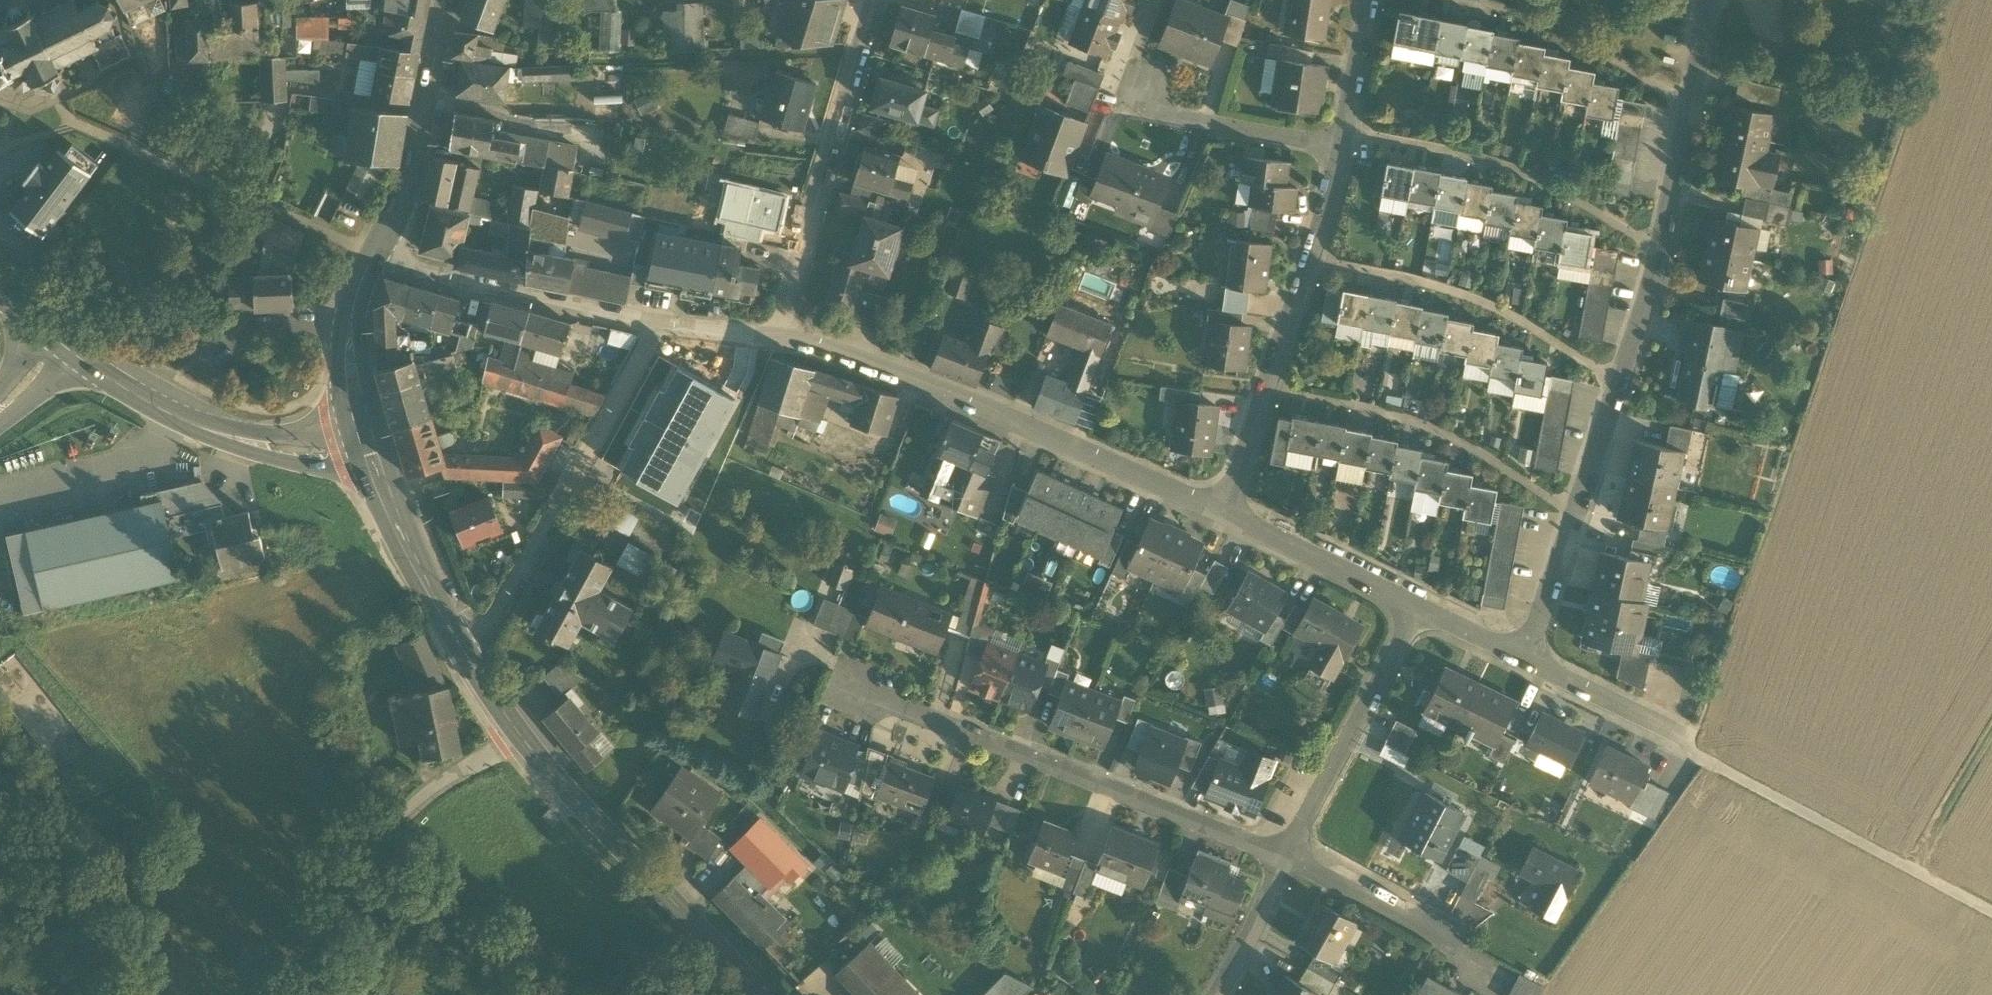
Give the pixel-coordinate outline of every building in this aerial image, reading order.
[(1,86),(8,83),(9,75),(11,79),(12,79),(15,85),(13,87),(15,88),(23,91),(26,91),(25,88),(35,84),(37,87),(39,86),(37,82),(58,72),(60,76),(62,75),(60,71),(64,69),(63,67),(59,69),(57,66),(67,61),(69,65),(71,64),(69,60),(81,54),(83,58),(85,57),(84,53),(93,49),(95,52),(93,53),(101,69),(131,55),(121,33),(116,35),(113,29),(114,28),(111,25),(114,17),(117,17),(116,14),(113,14),(109,6),(112,4),(110,2),(107,4),(99,1),(99,0),(97,0),(97,1),(88,6),(85,2),(83,3),(85,7),(79,10),(74,1),(74,0),(72,0),(61,5),(59,2),(57,4),(58,7),(47,12),(45,9),(43,10),(45,14),(35,19),(33,16),(37,14),(36,12),(32,14),(30,10),(28,11),(30,15),(9,25),(7,21),(5,22),(7,26),(0,29),(0,85),(1,86)] [(124,10),(128,8),(146,0),(120,0),(124,10)] [(128,8),(135,24),(166,10),(161,0),(146,0),(128,8)] [(219,9),(215,9),(215,14),(209,14),(209,20),(210,32),(229,31),(229,4),(241,3),(240,0),(219,0),(219,9)] [(209,14),(215,14),(215,9),(219,9),(219,0),(209,0),(209,14)] [(282,26),(296,26),(296,0),(282,0),(282,4),(282,26)] [(385,8),(426,17),(429,0),(371,0),(371,1),(366,1),(366,6),(359,6),(358,18),(375,19),(375,6),(385,8)] [(493,31),(505,0),(469,0),(461,19),(493,31)] [(540,28),(542,6),(529,0),(526,0),(524,27),(540,28)] [(613,0),(584,0),(587,9),(601,10),(616,11),(616,10),(613,0)] [(796,46),(831,44),(840,14),(840,0),(789,0),(788,3),(780,30),(796,35),(796,46)] [(1083,8),(1086,0),(1072,0),(1070,3),(1083,8)] [(1083,8),(1117,21),(1119,22),(1125,8),(1130,10),(1134,0),(1086,0),(1083,8)] [(1231,14),(1246,20),(1251,6),(1235,0),(1230,0),(1225,12),(1231,14)] [(1323,40),(1329,0),(1291,0),(1286,34),(1323,40)] [(257,2),(241,3),(229,4),(229,31),(210,32),(211,59),(260,56),(259,36),(257,2)] [(666,11),(668,51),(704,50),(703,14),(703,2),(679,3),(679,11),(666,11)] [(1083,8),(1070,3),(1068,3),(1056,36),(1070,42),(1083,8)] [(924,55),(924,54),(929,37),(932,29),(936,16),(902,5),(890,45),(924,55)] [(355,18),(358,18),(359,6),(348,6),(348,18),(355,18)] [(555,8),(543,7),(542,6),(540,28),(539,48),(552,49),(555,8)] [(1160,44),(1212,64),(1221,39),(1229,19),(1202,9),(1199,16),(1174,6),(1160,44)] [(7,21),(9,25),(30,15),(28,11),(26,9),(22,11),(18,8),(12,11),(7,18),(6,19),(7,21)] [(421,42),(422,39),(426,17),(385,8),(380,31),(378,46),(382,46),(419,52),(421,42)] [(955,31),(979,38),(985,15),(969,11),(962,8),(955,31)] [(1113,33),(1117,21),(1083,8),(1070,42),(1104,55),(1108,44),(1114,46),(1118,35),(1113,33)] [(616,11),(601,10),(599,51),(621,52),(621,45),(622,28),(623,11),(616,11)] [(1420,45),(1435,47),(1440,19),(1414,14),(1414,13),(1399,11),(1392,43),(1394,43),(1407,46),(1420,49),(1420,45)] [(1221,39),(1238,46),(1241,37),(1246,20),(1231,14),(1229,19),(1221,39)] [(297,38),(325,39),(326,17),(297,17),(297,38)] [(355,18),(348,18),(338,17),(338,29),(354,30),(355,18)] [(1446,49),(1461,52),(1466,25),(1466,24),(1440,19),(1435,47),(1434,51),(1446,53),(1446,49)] [(188,35),(189,61),(211,59),(210,32),(209,20),(208,20),(187,21),(188,35)] [(1484,73),(1486,65),(1492,33),(1492,30),(1466,25),(1461,52),(1460,55),(1460,58),(1464,59),(1462,69),(1464,70),(1484,73)] [(296,45),(296,26),(282,26),(284,54),(297,53),(297,45),(296,45)] [(636,28),(622,28),(621,45),(635,45),(636,28)] [(954,36),(932,29),(929,37),(952,44),(954,36)] [(453,56),(490,61),(491,52),(491,48),(477,45),(478,35),(456,33),(453,56)] [(1498,63),(1513,66),(1517,42),(1518,38),(1492,33),(1486,65),(1497,67),(1498,63)] [(176,61),(189,61),(188,35),(174,35),(176,61)] [(492,37),(478,35),(477,45),(491,48),(491,52),(503,54),(504,45),(492,41),(492,37)] [(260,56),(261,58),(275,57),(274,36),(259,36),(260,56)] [(952,44),(929,37),(924,54),(947,61),(952,44)] [(379,60),(382,46),(378,46),(364,44),(350,42),(316,39),(314,49),(355,54),(358,57),(360,57),(379,60)] [(1523,72),(1538,75),(1542,53),(1543,47),(1517,42),(1513,66),(1511,74),(1516,75),(1523,76),(1523,72)] [(1432,61),(1434,51),(1420,49),(1407,46),(1394,43),(1391,56),(1432,64),(1432,61)] [(947,61),(962,65),(962,64),(967,47),(952,44),(947,61)] [(1280,59),(1311,64),(1314,52),(1280,45),(1271,44),(1269,59),(1277,61),(1280,61),(1280,59)] [(379,60),(376,71),(414,77),(419,52),(382,46),(379,60)] [(967,47),(962,64),(978,69),(983,52),(967,47)] [(1434,51),(1432,61),(1458,66),(1460,58),(1460,55),(1461,52),(1446,49),(1446,53),(1434,51)] [(490,61),(517,65),(519,56),(503,54),(491,52),(490,61)] [(1548,84),(1563,87),(1566,66),(1568,58),(1542,53),(1538,75),(1536,86),(1548,88),(1548,84)] [(285,68),(284,57),(275,57),(261,58),(262,70),(285,68)] [(360,57),(359,68),(376,71),(379,60),(360,57)] [(1277,61),(1269,59),(1264,59),(1259,92),(1275,94),(1280,61),(1277,61)] [(1273,106),(1320,114),(1327,67),(1311,64),(1280,59),(1280,61),(1275,94),(1273,106)] [(505,103),(508,82),(510,67),(463,61),(458,96),(505,103)] [(1074,78),(1098,87),(1103,74),(1068,61),(1063,74),(1074,78)] [(1489,78),(1510,82),(1511,74),(1513,66),(1498,63),(1497,67),(1486,65),(1484,73),(1483,81),(1488,83),(1489,78)] [(555,67),(555,80),(575,79),(574,66),(555,67)] [(1573,97),(1587,100),(1591,82),(1592,71),(1566,66),(1563,87),(1562,90),(1562,91),(1561,99),(1572,101),(1573,97)] [(523,68),(510,67),(508,82),(523,82),(523,68)] [(523,68),(523,82),(555,80),(555,67),(523,68)] [(262,70),(264,102),(287,101),(286,80),(285,70),(285,68),(262,70)] [(354,93),(372,96),(376,71),(359,68),(354,93)] [(286,80),(319,82),(320,69),(285,70),(286,80)] [(1484,73),(1464,70),(1461,84),(1481,88),(1483,81),(1484,73)] [(409,102),(414,77),(376,71),(372,96),(409,103),(409,102)] [(768,120),(802,131),(808,112),(806,111),(810,97),(812,98),(816,83),(776,71),(766,104),(772,105),(768,120)] [(39,86),(41,90),(47,89),(47,88),(54,89),(57,83),(58,84),(62,79),(60,76),(58,72),(37,82),(39,86)] [(1523,76),(1516,75),(1513,89),(1535,93),(1536,86),(1538,75),(1523,72),(1523,76)] [(903,115),(917,119),(921,106),(925,91),(916,88),(918,83),(893,75),(891,81),(881,78),(872,107),(903,116),(903,115)] [(1089,112),(1098,87),(1074,78),(1065,103),(1089,112)] [(1780,88),(1763,84),(1739,79),(1735,97),(1760,102),(1777,106),(1780,88)] [(1617,87),(1591,82),(1587,100),(1586,104),(1587,104),(1585,114),(1597,116),(1597,112),(1604,113),(1612,115),(1615,99),(1617,87)] [(658,106),(650,90),(634,98),(642,114),(658,106)] [(306,109),(308,94),(293,92),(291,107),(306,109)] [(622,94),(594,95),(594,104),(622,103),(622,94)] [(309,110),(334,113),(336,99),(311,96),(309,110)] [(994,108),(985,97),(975,104),(983,116),(994,108)] [(1612,115),(1604,113),(1599,136),(1615,139),(1615,135),(1617,123),(1620,112),(1622,100),(1615,99),(1612,115)] [(1622,100),(1620,112),(1643,117),(1645,104),(1622,100)] [(1724,131),(1730,105),(1727,104),(1721,131),(1724,131)] [(1730,105),(1724,131),(1766,140),(1772,114),(1730,105)] [(937,111),(921,106),(917,119),(933,124),(937,111)] [(1042,166),(1066,174),(1085,123),(1041,106),(1023,152),(1044,160),(1042,166)] [(384,164),(399,165),(401,152),(407,114),(355,107),(350,136),(347,156),(346,161),(359,162),(384,164)] [(450,148),(489,156),(492,137),(494,120),(455,112),(450,148)] [(721,134),(733,136),(739,116),(727,112),(721,134)] [(1620,112),(1617,123),(1641,128),(1643,117),(1620,112)] [(858,130),(883,137),(888,120),(863,113),(858,130)] [(1775,114),(1772,114),(1766,140),(1769,141),(1775,114)] [(733,136),(755,138),(760,123),(739,116),(733,136)] [(494,120),(492,137),(521,143),(548,148),(550,141),(500,132),(502,121),(494,120)] [(1617,123),(1615,135),(1639,139),(1641,128),(1617,123)] [(1763,152),(1766,140),(1724,131),(1721,145),(1718,144),(1711,177),(1743,184),(1753,187),(1755,187),(1756,183),(1769,186),(1776,155),(1763,152)] [(331,153),(347,156),(350,136),(334,133),(331,153)] [(1613,146),(1611,157),(1635,162),(1637,150),(1639,139),(1615,135),(1615,139),(1613,146)] [(489,156),(517,161),(521,143),(492,137),(489,156)] [(578,146),(550,141),(549,148),(545,166),(558,168),(573,171),(578,146)] [(548,148),(521,143),(517,161),(545,167),(545,166),(549,148),(548,148)] [(43,236),(99,164),(84,153),(77,161),(59,147),(44,167),(38,162),(23,182),(29,186),(10,211),(43,236)] [(878,188),(890,192),(894,178),(898,163),(900,157),(896,156),(896,155),(878,150),(878,151),(864,147),(862,153),(859,152),(853,174),(856,175),(854,181),(878,188)] [(1257,179),(1256,184),(1284,187),(1285,186),(1288,162),(1244,156),(1240,182),(1241,182),(1242,176),(1257,179)] [(424,199),(470,210),(473,198),(480,168),(457,162),(433,157),(424,199)] [(1149,223),(1151,224),(1157,207),(1165,186),(1162,179),(1107,157),(1098,182),(1095,189),(1120,199),(1117,207),(1135,214),(1134,217),(1149,223)] [(1611,157),(1609,168),(1633,173),(1635,162),(1611,157)] [(384,164),(359,162),(346,187),(367,198),(384,164)] [(1380,195),(1381,195),(1407,200),(1413,167),(1386,162),(1380,195)] [(917,169),(898,163),(894,178),(913,184),(917,169)] [(540,191),(567,197),(573,171),(558,168),(545,166),(545,167),(540,191)] [(1407,200),(1433,205),(1439,174),(1439,172),(1413,167),(1407,200)] [(1609,168),(1607,180),(1631,184),(1633,173),(1609,168)] [(1433,206),(1459,211),(1464,181),(1465,178),(1439,174),(1433,205),(1433,206)] [(1074,196),(1090,202),(1095,189),(1098,182),(1082,176),(1074,196)] [(1249,205),(1253,206),(1256,184),(1257,179),(1242,176),(1241,182),(1251,183),(1249,205)] [(890,192),(909,198),(913,184),(894,178),(890,192)] [(719,218),(728,182),(721,180),(712,216),(719,218)] [(1629,196),(1631,184),(1607,180),(1606,188),(1605,192),(1629,196)] [(854,181),(850,195),(874,202),(878,188),(854,181)] [(1235,204),(1249,205),(1251,183),(1241,182),(1240,182),(1238,181),(1235,204)] [(1459,211),(1459,213),(1485,218),(1490,190),(1491,185),(1464,181),(1459,211)] [(728,182),(719,218),(726,219),(762,228),(778,232),(787,196),(728,182)] [(1602,203),(1605,192),(1606,188),(1593,183),(1587,198),(1602,203)] [(1759,188),(1756,200),(1789,207),(1791,195),(1768,190),(1769,186),(1756,183),(1755,187),(1759,188)] [(1297,188),(1285,186),(1284,187),(1256,184),(1253,206),(1277,209),(1294,212),(1294,210),(1293,210),(1296,189),(1297,189),(1297,188)] [(1740,196),(1745,197),(1756,200),(1759,188),(1755,187),(1753,187),(1743,184),(1740,196)] [(511,222),(530,227),(531,227),(534,210),(538,190),(514,185),(507,221),(511,222)] [(1509,227),(1510,227),(1515,201),(1516,194),(1490,190),(1485,218),(1484,222),(1485,222),(1509,227)] [(876,202),(874,202),(850,195),(839,192),(835,208),(865,217),(865,216),(872,218),(876,202)] [(1406,206),(1407,200),(1381,195),(1378,209),(1383,210),(1384,207),(1405,211),(1406,206)] [(1764,219),(1768,202),(1756,200),(1745,197),(1741,214),(1761,219),(1764,219)] [(470,210),(470,212),(480,215),(492,217),(503,220),(506,206),(473,198),(470,210)] [(572,198),(569,219),(569,223),(639,242),(645,216),(572,198)] [(1407,200),(1406,206),(1432,211),(1433,206),(1433,205),(1407,200)] [(1509,233),(1535,238),(1539,214),(1541,206),(1515,201),(1510,227),(1509,233)] [(872,218),(887,223),(892,207),(876,202),(872,218)] [(1791,207),(1789,207),(1768,202),(1764,219),(1787,224),(1791,207)] [(423,252),(456,260),(458,260),(462,245),(467,222),(469,214),(432,205),(421,248),(423,252)] [(963,210),(951,205),(946,218),(958,223),(963,210)] [(1250,229),(1274,232),(1277,209),(1253,206),(1250,229)] [(1433,206),(1432,211),(1430,221),(1456,225),(1459,213),(1459,211),(1433,206)] [(1147,228),(1168,236),(1175,219),(1177,214),(1157,207),(1151,224),(1149,223),(1147,228)] [(569,219),(534,210),(531,227),(530,227),(528,250),(565,257),(569,223),(569,219)] [(1245,212),(1230,211),(1229,226),(1245,227),(1245,212)] [(478,225),(480,215),(470,212),(469,214),(467,222),(478,225)] [(1391,233),(1394,216),(1377,213),(1374,230),(1391,233)] [(1484,222),(1485,218),(1459,213),(1456,225),(1456,226),(1482,231),(1484,222)] [(1533,246),(1559,251),(1564,229),(1565,219),(1539,214),(1535,238),(1533,246)] [(1739,223),(1759,228),(1761,219),(1741,214),(1739,223)] [(851,309),(852,310),(859,289),(860,283),(865,267),(888,274),(902,227),(887,223),(872,218),(865,216),(865,217),(851,261),(839,258),(826,302),(851,309)] [(286,247),(298,252),(304,233),(272,219),(269,217),(260,235),(266,238),(286,247)] [(488,234),(510,239),(511,222),(507,221),(503,220),(492,217),(488,234)] [(1710,237),(1707,250),(1750,259),(1752,260),(1754,249),(1759,228),(1739,223),(1711,217),(1706,237),(1710,237)] [(762,228),(726,219),(724,233),(748,239),(759,241),(762,228)] [(473,270),(526,282),(528,250),(530,227),(511,222),(510,239),(509,256),(462,245),(458,260),(456,260),(455,266),(473,270)] [(1509,227),(1485,222),(1482,235),(1507,239),(1509,227)] [(1759,228),(1754,249),(1766,251),(1771,230),(1759,228)] [(1590,234),(1564,229),(1559,251),(1558,262),(1584,266),(1590,234)] [(681,291),(711,297),(713,290),(721,245),(655,232),(648,266),(646,280),(681,287),(681,291)] [(741,251),(745,252),(748,239),(724,233),(721,245),(741,249),(741,251)] [(1532,252),(1533,246),(1535,238),(1509,233),(1506,248),(1532,252)] [(1469,236),(1456,234),(1454,250),(1466,252),(1469,236)] [(276,270),(282,270),(282,262),(286,247),(266,238),(260,275),(276,274),(276,270)] [(1249,289),(1265,292),(1266,290),(1264,290),(1270,245),(1272,246),(1272,244),(1234,239),(1234,240),(1237,241),(1231,285),(1229,285),(1229,287),(1231,287),(1249,289)] [(713,290),(739,295),(741,288),(755,291),(760,268),(738,264),(741,251),(741,249),(721,245),(713,290)] [(1559,251),(1533,246),(1532,252),(1532,254),(1545,256),(1544,263),(1557,265),(1558,262),(1559,251)] [(298,252),(286,247),(282,262),(282,270),(282,274),(292,274),(298,252)] [(1594,247),(1592,259),(1615,263),(1618,251),(1594,247)] [(565,257),(528,250),(526,282),(568,291),(572,273),(574,259),(565,257)] [(1743,290),(1750,259),(1707,250),(1700,281),(1743,290)] [(1832,258),(1818,259),(1819,274),(1833,273),(1832,258)] [(590,261),(574,259),(572,273),(629,286),(630,283),(632,277),(589,267),(590,261)] [(1590,267),(1590,270),(1613,275),(1615,263),(1592,259),(1590,267)] [(1558,262),(1557,265),(1555,275),(1588,281),(1590,270),(1590,267),(1584,266),(1558,262)] [(646,280),(648,266),(635,263),(632,277),(630,283),(645,286),(646,280)] [(948,294),(963,299),(974,268),(959,263),(948,294)] [(865,267),(860,283),(883,289),(888,274),(865,267)] [(293,308),(292,274),(282,274),(282,270),(276,270),(276,274),(260,275),(255,275),(255,278),(256,306),(256,309),(293,308)] [(1590,270),(1588,281),(1611,286),(1613,275),(1590,270)] [(1475,275),(1461,271),(1458,284),(1471,288),(1475,275)] [(568,291),(625,303),(629,286),(572,273),(568,291)] [(1836,282),(1822,276),(1817,288),(1831,294),(1836,282)] [(229,279),(230,307),(256,306),(255,278),(229,279)] [(374,308),(374,312),(394,319),(400,320),(401,317),(410,286),(385,278),(374,308)] [(651,288),(681,294),(681,291),(681,287),(646,280),(645,286),(644,287),(651,288)] [(1588,281),(1586,293),(1609,297),(1611,286),(1588,281)] [(401,317),(430,326),(439,294),(411,285),(410,286),(401,317)] [(1225,286),(1222,310),(1242,313),(1246,313),(1249,289),(1231,287),(1229,287),(1225,286)] [(1521,288),(1506,286),(1503,302),(1518,304),(1521,288)] [(1337,322),(1342,291),(1326,288),(1320,321),(1336,324),(1338,325),(1338,322),(1337,322)] [(849,315),(883,325),(891,299),(859,289),(852,310),(851,309),(849,315)] [(1338,322),(1363,327),(1369,295),(1343,290),(1342,291),(1337,322),(1338,322)] [(681,298),(710,303),(711,297),(681,291),(681,294),(681,298)] [(1586,293),(1584,304),(1607,308),(1609,297),(1586,293)] [(458,300),(439,294),(430,326),(460,335),(465,321),(454,317),(458,300)] [(1387,345),(1390,334),(1395,301),(1396,299),(1369,295),(1363,327),(1361,341),(1360,344),(1370,346),(1371,342),(1387,345)] [(1720,314),(1745,320),(1748,303),(1723,298),(1720,314)] [(483,300),(478,324),(476,330),(484,332),(491,302),(483,300)] [(1402,332),(1416,334),(1421,308),(1421,306),(1395,301),(1390,334),(1401,336),(1402,332)] [(508,339),(520,343),(529,313),(491,302),(484,332),(494,335),(508,339)] [(1083,349),(1100,356),(1112,325),(1058,304),(1047,334),(1083,349)] [(1584,304),(1582,315),(1605,320),(1607,308),(1584,304)] [(1241,325),(1242,313),(1222,310),(1209,308),(1207,321),(1212,322),(1212,321),(1241,325)] [(1428,339),(1442,342),(1446,318),(1447,314),(1421,308),(1416,334),(1415,341),(1427,343),(1428,339)] [(378,369),(397,364),(395,332),(394,319),(374,312),(378,369)] [(570,324),(529,313),(520,343),(534,347),(560,354),(561,354),(561,353),(570,324)] [(1582,315),(1580,327),(1603,331),(1605,320),(1582,315)] [(1453,349),(1467,351),(1471,329),(1472,323),(1446,318),(1442,342),(1440,350),(1452,353),(1453,349)] [(971,345),(989,351),(991,345),(999,348),(1007,328),(981,319),(971,345)] [(1688,346),(1704,349),(1709,326),(1682,320),(1677,345),(1688,348),(1688,346)] [(473,343),(476,330),(478,324),(465,321),(460,335),(456,352),(472,348),(473,343)] [(899,350),(914,356),(925,327),(910,321),(899,350)] [(1209,364),(1241,369),(1244,350),(1243,349),(1244,335),(1246,335),(1247,326),(1241,325),(1212,321),(1212,322),(1208,347),(1212,348),(1209,364)] [(1334,336),(1361,341),(1363,327),(1338,322),(1338,325),(1336,324),(1334,336)] [(1677,398),(1714,406),(1722,371),(1731,373),(1740,333),(1709,326),(1704,349),(1688,346),(1688,348),(1677,398)] [(1601,343),(1603,331),(1580,327),(1577,339),(1601,343)] [(1478,360),(1492,363),(1496,343),(1497,334),(1471,329),(1467,351),(1465,362),(1477,364),(1478,360)] [(407,332),(395,332),(397,364),(413,360),(412,355),(409,356),(408,353),(408,339),(407,332)] [(1413,350),(1415,341),(1416,334),(1402,332),(1401,336),(1390,334),(1387,345),(1413,350)] [(930,369),(976,386),(989,351),(971,345),(943,334),(930,369)] [(408,339),(408,353),(431,353),(431,339),(408,339)] [(508,339),(501,365),(513,369),(518,352),(520,343),(508,339)] [(1415,341),(1413,350),(1412,356),(1438,362),(1440,350),(1442,342),(1428,339),(1427,343),(1415,341)] [(1502,373),(1516,376),(1520,358),(1522,348),(1496,343),(1492,363),(1490,375),(1502,377),(1502,373)] [(532,356),(530,361),(556,369),(560,354),(534,347),(532,356)] [(1068,383),(1087,391),(1100,356),(1083,349),(1068,383)] [(509,387),(563,404),(570,383),(577,359),(578,357),(561,353),(561,354),(560,354),(556,369),(530,361),(532,356),(518,352),(513,369),(509,387)] [(432,367),(434,373),(456,367),(453,355),(414,364),(416,371),(424,369),(432,367)] [(759,404),(760,404),(800,416),(809,387),(823,392),(829,375),(814,370),(773,357),(759,404)] [(1546,363),(1520,358),(1516,376),(1514,390),(1526,392),(1526,388),(1541,391),(1544,375),(1546,363)] [(377,371),(390,413),(426,403),(416,371),(414,364),(413,360),(397,364),(378,369),(378,371),(377,371)] [(1488,381),(1490,375),(1492,363),(1478,360),(1477,364),(1465,362),(1462,376),(1488,381)] [(509,387),(513,369),(501,365),(488,361),(484,379),(509,387)] [(432,367),(424,369),(429,388),(459,381),(456,367),(434,373),(432,367)] [(735,398),(683,369),(670,393),(666,390),(634,447),(639,449),(626,473),(678,501),(692,476),(691,476),(720,423),(721,423),(735,398)] [(1722,371),(1714,406),(1731,410),(1738,375),(1731,373),(1722,371)] [(1490,375),(1488,381),(1486,391),(1513,396),(1514,390),(1516,376),(1502,373),(1502,377),(1490,375)] [(864,386),(829,375),(823,392),(829,394),(843,398),(859,403),(864,386)] [(1033,407),(1075,423),(1087,391),(1068,383),(1046,375),(1033,407)] [(1548,388),(1550,375),(1544,375),(1541,391),(1526,388),(1526,392),(1514,390),(1513,396),(1511,405),(1543,412),(1543,410),(1546,399),(1548,388)] [(1550,375),(1548,388),(1571,392),(1573,380),(1550,375)] [(595,414),(605,395),(570,383),(563,404),(564,404),(577,408),(595,414)] [(852,424),(885,434),(897,396),(864,386),(859,403),(855,414),(852,424)] [(1179,401),(1199,404),(1200,392),(1161,386),(1159,399),(1179,402),(1179,401)] [(809,387),(800,416),(797,422),(799,423),(816,430),(820,418),(829,394),(823,392),(809,387)] [(1548,388),(1546,399),(1569,403),(1571,392),(1548,388)] [(1403,397),(1386,393),(1384,404),(1401,408),(1403,397)] [(859,403),(843,398),(839,409),(855,414),(859,403)] [(1546,399),(1543,410),(1567,414),(1569,403),(1546,399)] [(1172,449),(1210,455),(1217,406),(1199,404),(1179,401),(1179,402),(1174,433),(1180,434),(1178,449),(1172,448),(1172,449)] [(390,413),(394,428),(430,417),(426,403),(390,413)] [(800,416),(760,404),(755,420),(774,427),(774,424),(775,422),(790,427),(787,434),(793,436),(799,423),(797,422),(800,416)] [(1543,412),(1541,421),(1565,426),(1567,414),(1543,410),(1543,412)] [(419,472),(442,465),(444,464),(441,454),(439,446),(452,443),(455,439),(453,433),(449,431),(436,435),(431,417),(430,417),(394,428),(407,475),(419,472)] [(1284,465),(1287,449),(1286,449),(1292,420),(1278,417),(1270,462),(1284,465)] [(1287,449),(1313,454),(1319,421),(1292,417),(1292,420),(1286,449),(1287,449)] [(826,421),(820,418),(816,430),(822,432),(826,421)] [(774,427),(755,420),(750,435),(769,444),(774,446),(780,426),(774,424),(774,427)] [(951,420),(938,452),(952,458),(975,468),(987,473),(995,453),(977,446),(983,433),(951,420)] [(1313,454),(1339,459),(1345,428),(1345,426),(1319,421),(1313,454)] [(1541,421),(1539,433),(1563,437),(1565,426),(1541,421)] [(523,452),(545,464),(561,437),(539,424),(523,452)] [(1682,452),(1687,454),(1692,430),(1670,425),(1665,447),(1682,451),(1682,452)] [(1339,461),(1365,466),(1370,435),(1371,433),(1345,428),(1339,459),(1339,461)] [(1539,433),(1537,444),(1561,448),(1563,437),(1539,433)] [(769,444),(750,435),(744,449),(752,452),(752,453),(763,458),(769,444)] [(1364,468),(1390,473),(1396,445),(1397,440),(1370,435),(1365,466),(1364,468)] [(1635,460),(1631,478),(1675,487),(1682,452),(1682,451),(1665,447),(1636,441),(1632,460),(1635,460)] [(1537,444),(1535,455),(1559,459),(1561,448),(1537,444)] [(1390,477),(1416,482),(1421,456),(1422,449),(1396,445),(1390,473),(1390,477)] [(1535,449),(1520,446),(1517,461),(1532,464),(1535,449)] [(1310,470),(1313,454),(1287,449),(1284,465),(1310,470)] [(520,458),(441,454),(444,464),(442,465),(446,477),(503,480),(535,482),(545,464),(523,452),(520,458)] [(938,452),(932,465),(946,472),(952,458),(938,452)] [(1556,471),(1559,459),(1535,455),(1533,467),(1556,471)] [(1416,482),(1414,489),(1441,494),(1445,470),(1447,461),(1421,456),(1416,482)] [(975,468),(952,458),(946,472),(935,499),(958,508),(975,468)] [(1365,466),(1339,461),(1335,479),(1361,484),(1364,468),(1365,466)] [(935,499),(946,472),(932,465),(920,493),(935,499)] [(958,508),(976,516),(993,476),(987,473),(975,468),(958,508)] [(1016,516),(1038,526),(1059,480),(1037,470),(1028,491),(1016,516)] [(1439,502),(1465,507),(1469,485),(1471,474),(1445,470),(1441,494),(1439,502)] [(1676,488),(1675,487),(1631,478),(1628,477),(1623,501),(1625,502),(1622,517),(1620,517),(1620,518),(1640,522),(1668,528),(1668,527),(1664,526),(1669,503),(1673,504),(1676,488)] [(502,495),(548,498),(556,483),(535,482),(503,480),(502,495)] [(1038,526),(1059,535),(1080,490),(1059,480),(1038,526)] [(162,500),(169,530),(178,528),(204,523),(202,511),(220,499),(202,482),(141,495),(143,504),(162,500)] [(448,483),(431,489),(434,498),(451,492),(448,483)] [(1003,518),(1013,523),(1016,516),(1028,491),(1012,484),(1003,518)] [(1496,489),(1469,485),(1465,507),(1463,517),(1474,519),(1490,522),(1494,500),(1496,489)] [(1439,502),(1441,494),(1414,489),(1411,508),(1421,510),(1423,503),(1437,506),(1438,502),(1439,502)] [(1059,535),(1080,545),(1101,499),(1080,490),(1059,535)] [(597,519),(630,536),(642,512),(610,495),(597,519)] [(464,542),(465,545),(476,540),(478,542),(491,536),(492,534),(502,530),(489,497),(452,512),(459,529),(457,533),(460,541),(464,542)] [(228,511),(220,499),(202,511),(204,523),(212,521),(211,520),(229,516),(228,511)] [(1123,509),(1101,499),(1080,545),(1102,555),(1113,530),(1123,509)] [(180,577),(171,537),(169,530),(162,500),(143,504),(26,530),(41,597),(44,608),(170,580),(180,577)] [(1500,501),(1494,500),(1490,522),(1496,523),(1498,514),(1500,501)] [(1500,501),(1498,514),(1521,518),(1523,506),(1500,501)] [(222,568),(260,560),(255,539),(254,534),(249,511),(229,516),(211,520),(212,521),(222,568)] [(897,519),(880,513),(874,529),(891,536),(897,519)] [(1496,523),(1496,525),(1519,530),(1521,518),(1498,514),(1496,523)] [(1488,534),(1490,522),(1474,519),(1472,531),(1488,534)] [(1131,567),(1155,578),(1177,531),(1171,528),(1169,531),(1149,521),(1139,545),(1129,566),(1131,567)] [(1668,528),(1640,522),(1636,540),(1660,545),(1664,546),(1668,528)] [(1496,525),(1493,536),(1517,541),(1519,530),(1496,525)] [(180,535),(178,528),(169,530),(171,537),(180,535)] [(8,535),(23,602),(41,597),(26,530),(8,535)] [(1099,562),(1110,567),(1124,536),(1113,530),(1102,555),(1099,562)] [(1183,534),(1177,531),(1155,578),(1180,589),(1181,590),(1191,568),(1202,546),(1182,536),(1183,534)] [(1493,536),(1491,548),(1515,552),(1517,541),(1493,536)] [(262,537),(255,539),(260,560),(266,558),(262,537)] [(1112,572),(1126,578),(1131,567),(1129,566),(1139,545),(1127,539),(1112,572)] [(1656,564),(1660,545),(1636,540),(1633,539),(1629,558),(1646,562),(1656,564)] [(616,563),(665,590),(678,568),(629,540),(616,563)] [(536,627),(569,645),(582,621),(615,640),(633,607),(600,589),(613,565),(580,547),(561,582),(566,584),(560,595),(555,592),(536,627)] [(1491,548),(1489,559),(1513,563),(1515,552),(1491,548)] [(1596,592),(1599,593),(1638,601),(1642,582),(1646,562),(1629,558),(1604,552),(1596,592)] [(1489,559),(1487,570),(1511,575),(1513,563),(1489,559)] [(1206,575),(1200,586),(1213,593),(1228,567),(1214,560),(1206,575)] [(853,569),(836,562),(828,583),(845,589),(853,569)] [(1176,597),(1190,603),(1200,586),(1206,575),(1191,568),(1181,590),(1180,589),(1176,597)] [(1487,570),(1485,581),(1508,586),(1511,575),(1487,570)] [(1052,583),(1027,571),(1022,584),(1047,595),(1052,583)] [(1265,629),(1266,630),(1275,613),(1286,594),(1248,573),(1228,608),(1247,619),(1265,629)] [(977,578),(968,598),(979,603),(985,581),(977,578)] [(1506,598),(1508,586),(1485,581),(1484,586),(1483,594),(1506,598)] [(1638,601),(1644,603),(1657,605),(1661,586),(1642,582),(1638,601)] [(1466,597),(1482,600),(1483,594),(1484,586),(1468,583),(1466,597)] [(922,647),(936,653),(952,615),(881,586),(866,624),(899,638),(901,633),(924,642),(922,647)] [(1644,603),(1638,601),(1599,593),(1597,602),(1594,601),(1591,614),(1595,615),(1593,623),(1589,622),(1586,637),(1606,641),(1609,646),(1622,649),(1636,652),(1636,651),(1640,634),(1643,622),(1640,621),(1644,603)] [(1481,605),(1504,609),(1506,598),(1483,594),(1482,600),(1481,605)] [(41,597),(23,602),(26,614),(44,608),(41,597)] [(813,624),(843,636),(852,612),(853,610),(824,598),(813,624)] [(955,629),(970,636),(972,627),(979,603),(968,598),(955,629)] [(1327,675),(1333,678),(1362,627),(1313,599),(1306,610),(1295,631),(1296,632),(1323,647),(1312,667),(1327,675)] [(1281,627),(1295,634),(1296,632),(1295,631),(1306,610),(1294,604),(1285,619),(1281,627)] [(866,617),(852,612),(843,636),(856,642),(866,617)] [(1259,639),(1271,645),(1281,627),(1285,619),(1275,613),(1266,630),(1265,629),(1259,639)] [(1258,642),(1259,639),(1265,629),(1247,619),(1240,632),(1258,642)] [(993,635),(972,627),(970,636),(966,651),(983,657),(989,643),(990,643),(993,635)] [(993,635),(990,643),(1017,654),(1022,640),(995,630),(993,635)] [(723,705),(754,717),(772,673),(763,669),(770,650),(757,645),(725,632),(716,654),(718,655),(739,664),(723,705)] [(762,632),(757,645),(770,650),(780,653),(785,641),(762,632)] [(1663,639),(1640,634),(1636,651),(1651,654),(1650,659),(1658,661),(1663,639)] [(394,646),(416,693),(447,686),(434,654),(421,635),(394,646)] [(971,687),(1000,699),(1017,654),(990,643),(989,643),(983,657),(971,687)] [(1052,644),(1048,655),(1060,660),(1065,649),(1052,644)] [(1616,677),(1643,689),(1650,659),(1651,654),(1636,651),(1636,652),(1622,649),(1616,677)] [(1044,664),(1017,654),(1000,699),(1028,710),(1040,679),(1046,665),(1044,664)] [(1040,679),(1051,684),(1060,660),(1048,655),(1044,664),(1046,665),(1040,679)] [(543,676),(560,697),(584,677),(559,663),(543,676)] [(1320,688),(1327,675),(1312,667),(1305,679),(1320,688)] [(1423,711),(1458,728),(1478,686),(1456,675),(1456,673),(1445,667),(1423,711)] [(1048,693),(1060,697),(1066,681),(1069,674),(1057,669),(1048,693)] [(1051,727),(1076,737),(1093,692),(1066,681),(1060,697),(1057,703),(1063,705),(1060,712),(1057,711),(1051,727)] [(422,741),(426,758),(460,752),(447,686),(416,693),(409,695),(393,698),(393,699),(395,706),(402,746),(422,741)] [(1221,686),(1204,688),(1207,706),(1224,704),(1221,686)] [(1502,697),(1478,686),(1458,728),(1467,732),(1463,738),(1468,741),(1471,734),(1493,745),(1494,745),(1500,732),(1501,733),(1511,711),(1516,702),(1503,696),(1502,697)] [(1121,702),(1093,692),(1076,737),(1102,747),(1108,730),(1105,729),(1107,722),(1113,724),(1115,718),(1121,703),(1121,702)] [(1115,718),(1126,723),(1135,700),(1124,695),(1121,702),(1121,703),(1115,718)] [(543,717),(573,753),(588,740),(598,732),(569,696),(543,717)] [(1526,718),(1511,711),(1501,733),(1515,739),(1526,718)] [(1582,734),(1541,715),(1527,743),(1541,749),(1568,762),(1582,734)] [(1127,746),(1142,752),(1148,737),(1149,737),(1152,728),(1154,724),(1138,718),(1127,746)] [(1385,743),(1405,753),(1417,730),(1396,720),(1385,743)] [(1164,740),(1166,733),(1152,728),(1149,737),(1160,741),(1164,740)] [(856,745),(819,730),(801,774),(824,783),(826,782),(842,788),(846,780),(849,772),(846,771),(855,748),(856,745)] [(598,732),(588,740),(602,756),(612,748),(598,732)] [(1488,755),(1504,763),(1514,741),(1515,739),(1501,733),(1500,732),(1494,745),(1493,745),(1488,755)] [(1135,768),(1169,781),(1175,765),(1185,740),(1184,740),(1166,733),(1164,740),(1160,741),(1149,737),(1148,737),(1142,752),(1135,768)] [(1175,765),(1190,770),(1201,742),(1185,736),(1184,740),(1185,740),(1175,765)] [(1242,768),(1249,751),(1218,739),(1209,755),(1220,759),(1242,768)] [(602,756),(588,740),(573,753),(587,769),(602,756)] [(1405,753),(1385,743),(1379,755),(1404,767),(1410,755),(1405,753)] [(860,791),(878,797),(880,791),(879,790),(890,761),(891,762),(894,755),(868,746),(867,751),(861,786),(860,791)] [(1589,781),(1636,804),(1643,788),(1639,786),(1648,766),(1605,746),(1605,747),(1612,750),(1604,767),(1597,764),(1589,781)] [(1605,747),(1597,764),(1604,767),(1612,750),(1605,747)] [(867,751),(855,748),(846,771),(849,772),(846,780),(861,786),(867,751)] [(1568,762),(1541,749),(1534,764),(1561,777),(1568,762)] [(1206,796),(1254,814),(1275,761),(1249,751),(1242,768),(1220,759),(1207,793),(1206,796)] [(1191,786),(1207,793),(1220,759),(1209,755),(1191,786)] [(921,806),(922,806),(924,802),(932,780),(933,777),(891,762),(890,761),(879,790),(880,791),(921,806)] [(682,765),(671,780),(677,784),(688,769),(682,765)] [(672,825),(686,835),(698,817),(703,821),(722,793),(688,769),(677,784),(671,780),(653,806),(675,821),(672,825)] [(932,780),(924,802),(922,806),(921,806),(914,824),(927,829),(935,806),(944,784),(932,780)] [(1669,792),(1658,786),(1647,781),(1643,788),(1636,804),(1633,809),(1644,814),(1655,820),(1669,792)] [(946,819),(983,833),(987,823),(995,803),(996,800),(959,785),(946,819)] [(1400,840),(1440,861),(1464,813),(1425,792),(1400,840)] [(987,823),(1011,833),(1020,809),(996,800),(995,803),(987,823)] [(761,818),(731,847),(747,863),(751,867),(767,883),(770,886),(783,873),(791,880),(807,864),(761,818)] [(1059,874),(1061,875),(1069,853),(1077,832),(1076,831),(1075,834),(1044,822),(1045,819),(1044,819),(1027,862),(1029,862),(1030,860),(1036,862),(1060,871),(1059,874)] [(850,840),(853,823),(841,821),(838,838),(850,840)] [(686,845),(707,859),(721,838),(701,823),(686,845)] [(1128,879),(1142,884),(1157,845),(1112,828),(1098,865),(1097,868),(1128,879)] [(869,833),(853,830),(851,841),(867,844),(869,833)] [(1491,871),(1476,864),(1480,857),(1459,846),(1446,871),(1467,882),(1460,896),(1474,903),(1487,878),(1491,871)] [(1532,909),(1554,921),(1566,896),(1568,897),(1580,873),(1532,847),(1519,872),(1545,885),(1532,909)] [(1228,920),(1230,921),(1245,881),(1226,874),(1231,862),(1198,849),(1188,875),(1181,894),(1183,895),(1207,904),(1204,911),(1205,911),(1228,920)] [(1060,871),(1036,862),(1032,874),(1061,885),(1073,855),(1069,853),(1061,875),(1059,874),(1060,871)] [(1481,854),(1480,857),(1476,864),(1491,871),(1487,878),(1493,880),(1501,865),(1481,854)] [(1060,888),(1073,892),(1085,860),(1073,855),(1061,885),(1060,888)] [(1098,865),(1085,860),(1073,892),(1086,897),(1091,883),(1097,868),(1098,865)] [(738,881),(751,867),(747,863),(734,877),(738,881)] [(767,883),(751,867),(738,881),(755,897),(759,892),(767,883)] [(1159,893),(1180,902),(1183,895),(1181,894),(1188,875),(1169,867),(1159,893)] [(1097,868),(1091,883),(1122,894),(1128,879),(1097,868)] [(767,883),(759,892),(773,905),(794,883),(791,880),(783,873),(770,886),(767,883)] [(734,876),(713,897),(764,946),(790,922),(773,905),(759,892),(755,897),(738,881),(734,877),(734,876)] [(1180,902),(1159,893),(1156,902),(1177,910),(1180,902)] [(1332,962),(1333,963),(1342,947),(1356,922),(1321,902),(1298,943),(1315,953),(1332,962)] [(828,958),(839,970),(852,958),(869,942),(859,932),(858,932),(828,958)] [(885,936),(874,947),(892,966),(903,955),(885,936)] [(893,971),(895,969),(895,968),(894,967),(894,968),(892,966),(874,947),(869,942),(852,958),(877,984),(866,994),(916,994),(893,971)] [(1352,953),(1342,947),(1333,963),(1332,962),(1330,966),(1341,972),(1352,953)] [(1315,953),(1307,967),(1335,983),(1341,972),(1330,966),(1332,962),(1315,953)] [(852,958),(839,970),(834,976),(855,994),(866,994),(877,984),(852,958)] [(1335,983),(1307,967),(1300,979),(1323,992),(1328,994),(1335,983)] [(895,969),(893,971),(916,994),(919,994),(895,969)] [(1031,986),(1005,973),(986,991),(990,994),(1021,994),(1031,986)] [(1323,992),(1300,979),(1298,982),(1284,974),(1283,976),(1287,978),(1277,994),(1321,994),(1323,992)] [(1545,988),(1520,974),(1508,994),(1539,994),(1545,988)] [(1426,982),(1418,994),(1450,994),(1426,982)]
